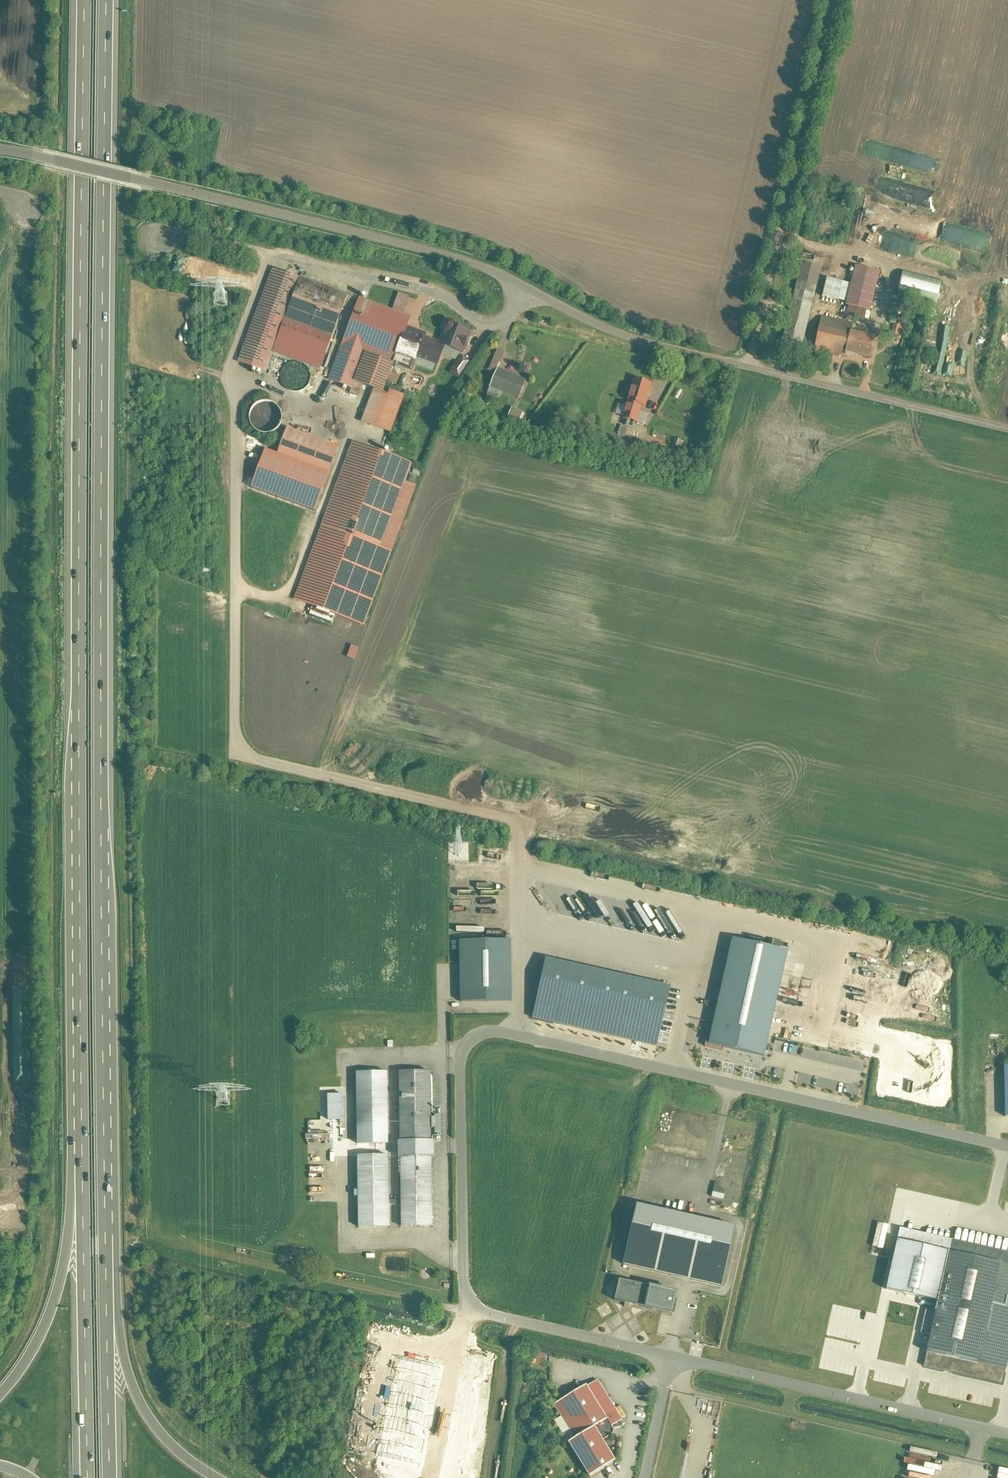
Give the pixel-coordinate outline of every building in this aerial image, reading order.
[(879,271),(858,266),(849,304),(871,309),(879,271)] [(304,279),(274,268),(241,361),(271,372),(280,347),(283,339),(290,319),(304,279)] [(849,283),(814,274),(810,291),(829,296),(845,300),(849,283)] [(351,296),(304,279),(290,319),(336,336),(351,296)] [(829,296),(810,291),(804,316),(823,321),(829,296)] [(356,297),(330,384),(361,393),(363,385),(373,388),(362,423),(393,433),(404,396),(385,390),(387,381),(398,385),(401,375),(392,373),(394,366),(413,371),(416,361),(440,368),(443,355),(462,361),(472,329),(447,322),(442,339),(408,329),(412,316),(405,314),(410,296),(398,292),(394,308),(356,297)] [(214,294),(215,307),(229,306),(229,301),(228,301),(228,293),(214,294)] [(306,347),(329,355),(336,336),(290,319),(283,339),(306,347)] [(844,359),(851,336),(823,328),(817,351),(844,359)] [(877,336),(852,331),(851,336),(847,354),(872,359),(877,336)] [(283,339),(280,347),(303,355),(306,347),(283,339)] [(498,368),(491,386),(521,397),(528,379),(498,368)] [(651,383),(633,378),(622,418),(640,423),(651,383)] [(246,413),(260,438),(285,424),(271,399),(246,413)] [(512,407),(508,419),(519,423),(524,411),(512,407)] [(338,447),(286,428),(276,454),(328,474),(338,447)] [(364,626),(415,486),(403,482),(410,463),(351,441),(293,598),(344,617),(343,618),(364,626)] [(328,474),(276,454),(263,449),(247,490),(312,515),(328,474)] [(352,645),(347,657),(355,660),(360,648),(352,645)] [(722,1048),(762,1057),(787,951),(730,939),(707,1042),(704,1042),(703,1046),(721,1050),(722,1048)] [(509,940),(457,941),(459,1002),(510,1001),(509,940)] [(669,986),(544,959),(530,1020),(656,1047),(669,986)] [(396,1158),(398,1158),(399,1228),(431,1227),(431,1158),(434,1158),(434,1141),(430,1141),(430,1072),(398,1072),(398,1142),(396,1142),(396,1158)] [(355,1074),(355,1146),(387,1146),(387,1073),(355,1074)] [(663,1152),(666,1140),(656,1138),(654,1150),(663,1152)] [(357,1229),(388,1229),(388,1156),(357,1157),(357,1229)] [(735,1228),(636,1206),(632,1225),(623,1265),(722,1287),(731,1247),(735,1228)] [(922,1369),(1002,1386),(1007,1356),(1007,1296),(1006,1295),(1007,1285),(1007,1253),(950,1240),(943,1271),(939,1270),(934,1291),(939,1292),(935,1309),(925,1307),(920,1331),(930,1333),(922,1369)] [(553,1243),(546,1247),(555,1260),(561,1256),(553,1243)] [(620,1280),(615,1301),(625,1304),(624,1307),(629,1308),(630,1304),(672,1314),(676,1293),(620,1280)] [(533,1351),(531,1363),(547,1365),(548,1353),(533,1351)] [(441,1367),(402,1359),(382,1457),(420,1465),(441,1367)] [(601,1441),(612,1434),(613,1430),(611,1427),(622,1420),(597,1380),(586,1387),(585,1385),(552,1406),(573,1439),(566,1443),(588,1477),(614,1461),(601,1441)]
